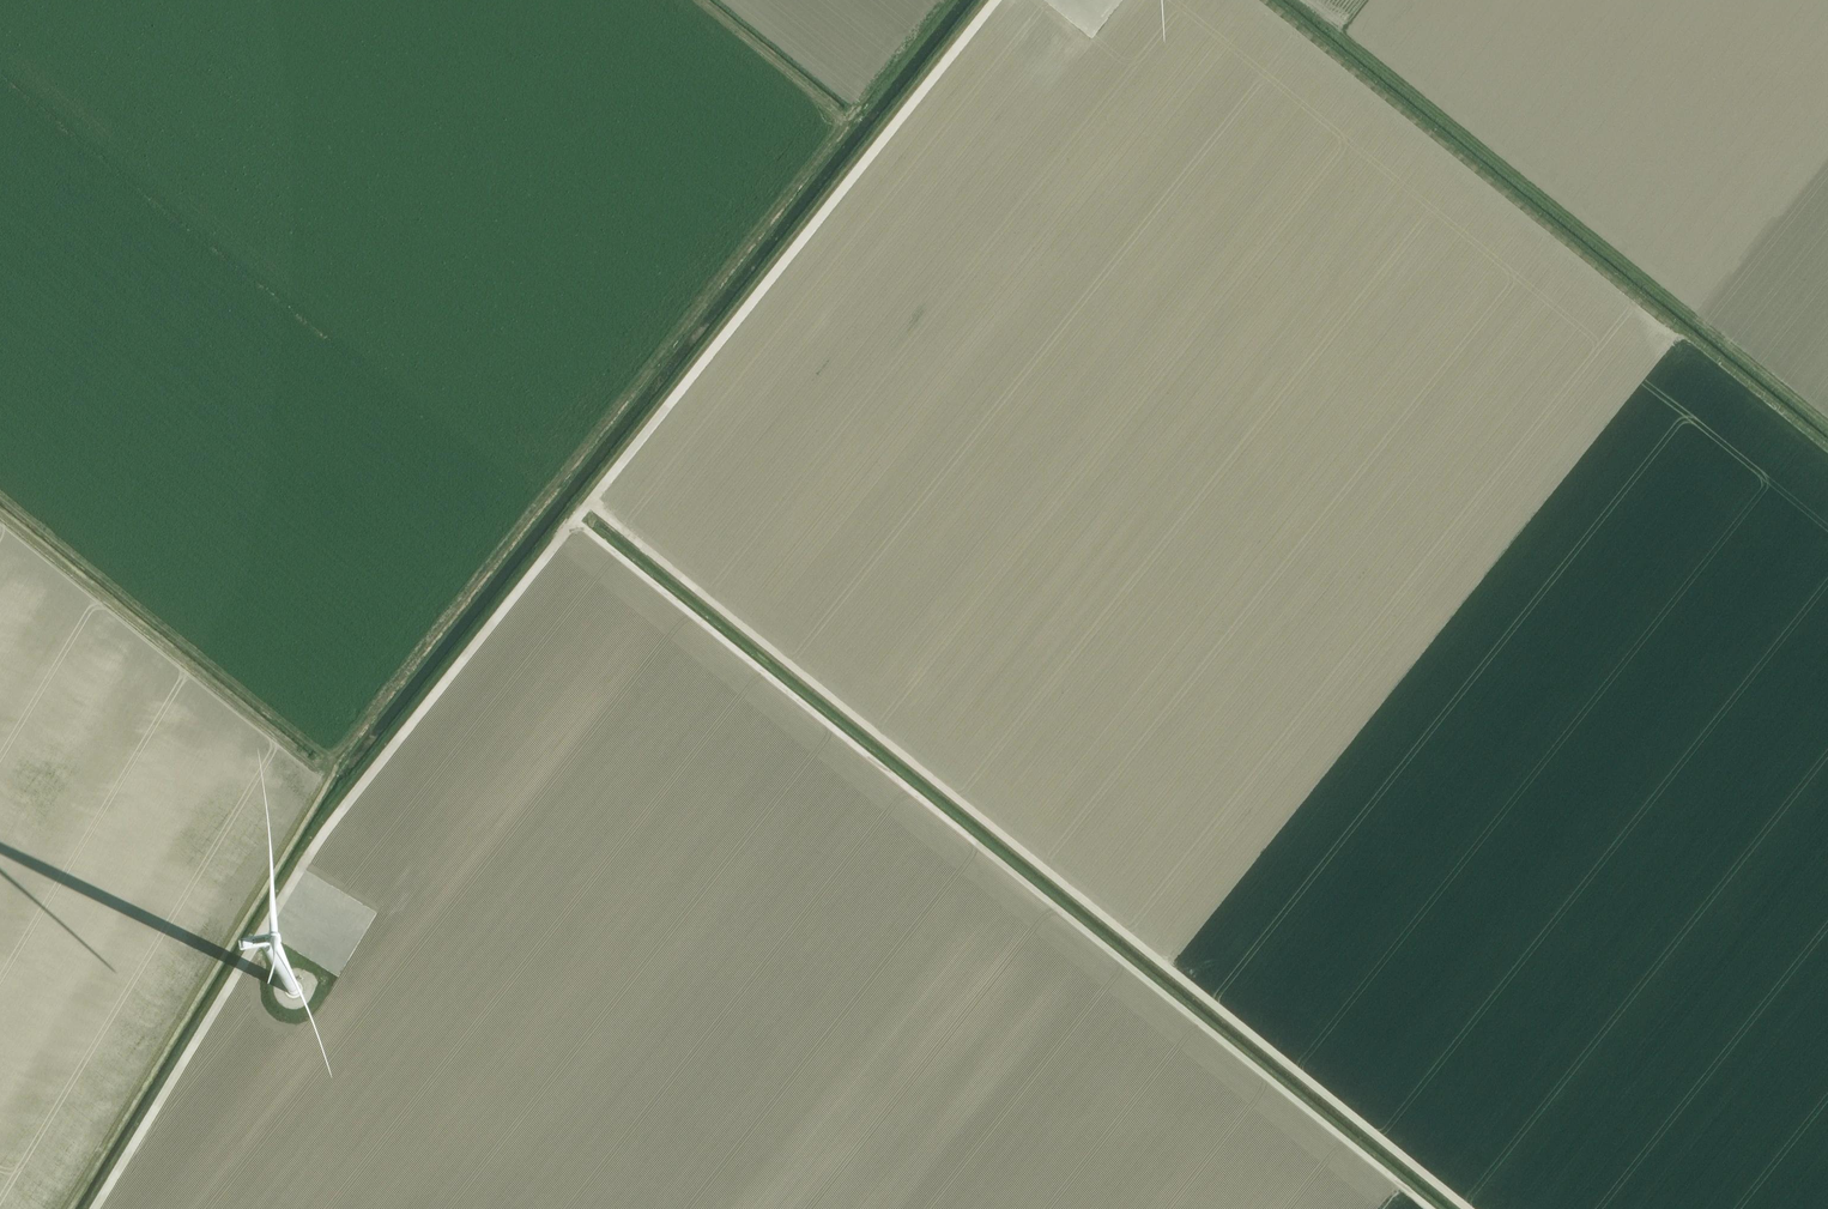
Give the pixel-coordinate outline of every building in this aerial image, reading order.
[(282,987),(282,989),(282,990),(282,992),(283,993),(283,995),(284,996),(285,997),(286,998),(287,999),(289,1000),(290,1000),(291,1001),(293,1001),(294,1001),(296,1001),(297,1000),(299,1000),(300,999),(301,998),(302,997),(303,996),(304,995),(305,993),(305,992),(306,990),(306,989),(306,987),(305,986),(305,985),(304,983),(303,982),(302,981),(301,980),(300,979),(299,978),(297,978),(296,977),(294,977),(293,977),(291,977),(290,978),(289,978),(287,979),(286,980),(285,981),(284,982),(283,983),(283,985),(282,986),(282,987)]
